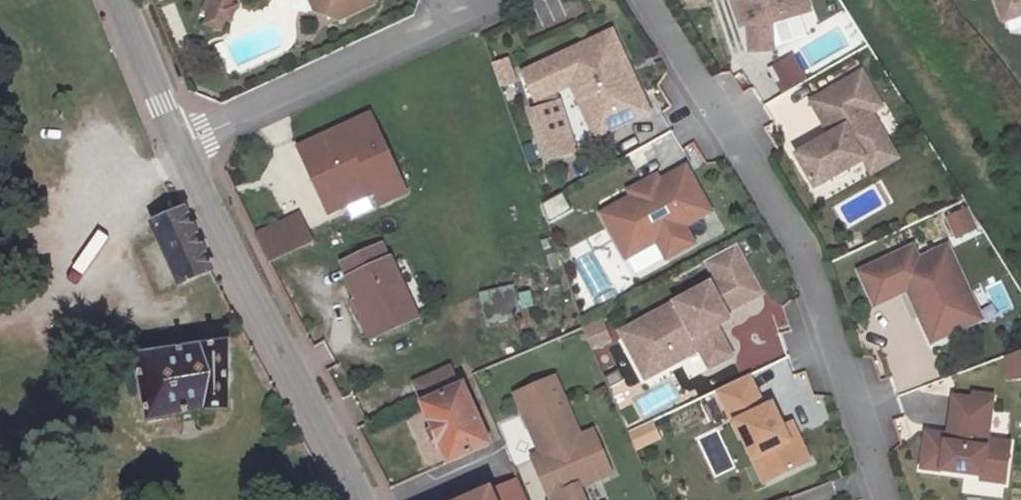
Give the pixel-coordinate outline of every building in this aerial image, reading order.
[(10,20),(1,0),(0,0),(0,25),(10,20)] [(248,0),(231,0),(218,31),(234,38),(249,2),(248,0)] [(331,18),(352,28),(356,26),(349,9),(341,13),(335,0),(323,0),(331,18)] [(341,13),(349,9),(356,26),(380,14),(374,0),(335,0),(341,13)] [(380,14),(387,10),(391,0),(374,0),(380,14)] [(752,39),(760,37),(762,64),(784,63),(783,37),(780,30),(808,20),(801,0),(739,0),(752,39)] [(808,20),(780,30),(783,37),(821,24),(812,0),(801,0),(808,20)] [(1010,18),(1020,15),(1020,0),(1004,0),(1010,18)] [(1010,18),(1014,28),(1020,25),(1020,15),(1010,18)] [(588,94),(605,129),(627,119),(636,138),(663,126),(644,84),(635,88),(629,75),(638,71),(625,42),(577,64),(588,94)] [(588,94),(577,64),(534,84),(547,113),(588,94)] [(644,84),(638,71),(629,75),(635,88),(644,84)] [(524,76),(508,81),(516,105),(532,100),(524,76)] [(841,148),(807,167),(825,200),(875,172),(876,172),(868,160),(893,145),(882,125),(893,119),(873,85),(822,114),(841,148)] [(572,112),(544,121),(560,172),(588,163),(572,112)] [(627,119),(605,129),(613,149),(636,138),(627,119)] [(385,125),(313,158),(343,223),(415,190),(385,125)] [(908,171),(893,145),(868,160),(876,172),(875,172),(882,185),(908,171)] [(636,263),(668,247),(677,265),(703,252),(694,234),(721,221),(699,176),(672,190),(669,184),(642,197),(645,203),(614,219),(636,263)] [(548,220),(570,209),(561,192),(539,204),(548,220)] [(177,282),(207,267),(195,239),(182,208),(151,221),(177,282)] [(327,250),(312,221),(269,242),(283,272),(327,250)] [(986,241),(976,221),(959,229),(969,250),(986,241)] [(405,336),(431,326),(398,251),(359,269),(364,283),(362,285),(374,314),(372,314),(373,316),(386,345),(405,336)] [(727,290),(705,300),(719,327),(733,320),(734,322),(770,305),(746,255),(717,269),(727,290)] [(929,272),(918,277),(912,264),(869,284),(885,317),(917,302),(942,354),(981,336),(972,318),(983,313),(957,258),(929,272)] [(923,259),(912,264),(918,277),(929,272),(923,259)] [(478,290),(482,323),(517,319),(513,286),(478,290)] [(663,321),(629,338),(652,385),(686,368),(685,366),(706,356),(716,377),(739,366),(724,336),(719,327),(705,300),(684,311),(685,313),(664,323),(663,321)] [(738,326),(755,367),(785,355),(777,333),(790,328),(782,308),(738,326)] [(991,331),(983,313),(972,318),(981,336),(991,331)] [(590,349),(610,341),(601,318),(580,327),(590,349)] [(733,320),(719,327),(724,336),(737,329),(734,322),(733,320)] [(135,353),(146,420),(190,411),(229,407),(230,341),(135,353)] [(436,408),(432,410),(460,469),(501,450),(475,392),(469,394),(459,371),(426,386),(436,408)] [(526,401),(541,434),(579,416),(564,384),(526,401)] [(762,386),(730,401),(753,450),(756,449),(765,469),(774,465),(786,489),(823,472),(811,447),(802,451),(795,437),(785,415),(777,418),(762,386)] [(1020,455),(998,452),(1003,413),(964,408),(959,447),(937,444),(933,479),(992,487),(991,491),(1015,494),(1020,455)] [(591,444),(579,416),(541,434),(553,461),(591,444)] [(666,431),(642,442),(650,459),(674,448),(666,431)] [(804,433),(795,437),(802,451),(811,447),(804,433)] [(616,465),(603,438),(591,444),(553,461),(543,466),(558,499),(586,499),(585,499),(609,487),(603,472),(616,465)] [(623,481),(616,465),(603,472),(609,487),(623,481)] [(528,484),(494,499),(536,499),(528,484)]
